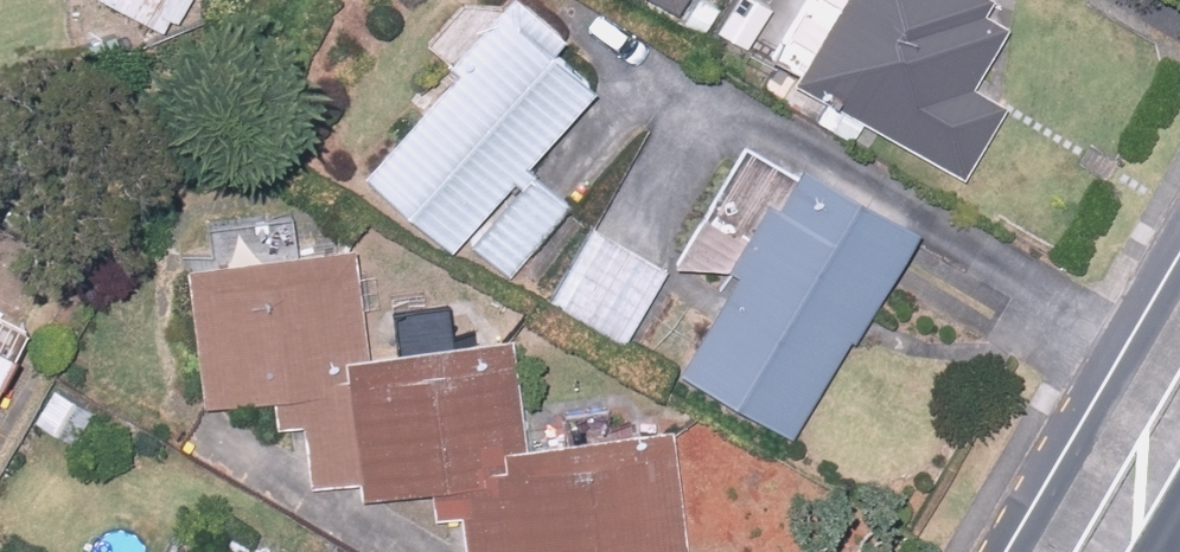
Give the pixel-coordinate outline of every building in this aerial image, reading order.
[(663,33),(682,0),(603,0),(663,33)] [(960,0),(817,0),(767,93),(946,189),(988,111),(960,97),(994,35),(969,22),(976,9),(960,0)] [(585,85),(487,9),(343,183),(442,265),(454,250),(495,284),(552,214),(508,177),(585,85)] [(901,245),(779,171),(660,370),(772,436),(827,345),(838,351),(901,245)] [(300,489),(344,491),(344,508),(422,507),(422,526),(452,526),(453,551),(694,551),(680,446),(610,450),(607,412),(547,411),(545,451),(512,449),(492,348),(447,351),(449,311),(377,311),(375,361),(349,360),(336,242),(285,243),(282,215),(202,221),(166,284),(167,329),(115,332),(116,404),(263,409),(262,434),(290,436),(300,489)] [(614,345),(649,276),(571,237),(536,305),(614,345)] [(17,337),(0,327),(0,365),(17,337)] [(220,530),(208,551),(259,551),(220,530)]
